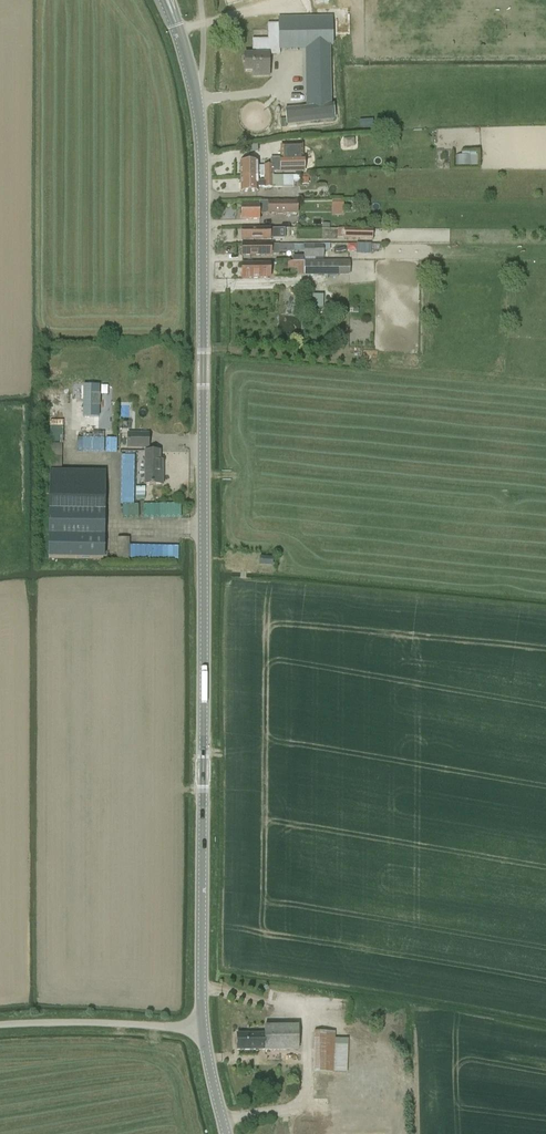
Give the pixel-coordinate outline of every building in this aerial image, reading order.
[(278,25),(268,25),(268,40),(268,48),(279,47),(299,47),(333,46),(333,45),(333,31),(332,15),(278,16),(278,18),(278,25)] [(256,55),(245,56),(245,72),(253,72),(253,77),(268,77),(268,56),(279,55),(279,47),(268,48),(268,40),(253,40),(253,51),(256,52),(256,55)] [(331,46),(305,48),(306,104),(332,102),(331,46)] [(300,108),(287,110),(287,125),(293,124),(335,119),(332,103),(315,106),(300,108)] [(257,163),(240,163),(241,178),(257,177),(265,177),(273,177),(273,173),(289,173),(289,161),(288,161),(288,154),(277,154),(277,161),(272,161),(272,165),(263,165),(263,167),(257,167),(257,163)] [(458,166),(475,166),(475,155),(459,155),(458,166)] [(300,177),(287,176),(273,177),(265,177),(265,181),(257,182),(257,177),(241,178),(241,193),(258,192),(257,188),(273,188),(287,188),(294,188),(293,181),(300,181),(300,177)] [(298,202),(267,201),(267,202),(267,214),(298,214),(298,202)] [(344,215),(344,201),(332,201),(332,216),(344,215)] [(259,214),(267,214),(267,202),(259,202),(259,206),(241,206),(241,220),(259,220),(259,214)] [(373,240),(373,229),(345,228),(344,239),(373,240)] [(285,229),(261,230),(241,230),(241,240),(285,240),(285,229)] [(358,253),(373,254),(373,244),(359,243),(358,253)] [(278,245),(241,245),(241,257),(262,256),(278,256),(278,245)] [(288,251),(303,251),(303,258),(323,258),(324,245),(288,245),(288,251)] [(297,268),(297,275),(304,275),(304,276),(350,276),(350,261),(304,261),(304,262),(288,262),(288,268),(297,268)] [(269,275),(269,264),(260,265),(242,265),(242,280),(260,279),(269,278),(269,275)] [(306,298),(306,310),(323,311),(323,298),(306,298)] [(363,361),(377,362),(377,350),(364,350),(363,361)] [(99,386),(96,386),(83,385),(83,416),(98,417),(98,416),(99,386)] [(148,449),(148,435),(128,434),(127,449),(148,449)] [(118,450),(118,438),(108,437),(107,450),(118,450)] [(64,465),(65,440),(53,440),(52,465),(64,465)] [(78,461),(105,462),(106,448),(78,448),(78,461)] [(163,485),(163,461),(160,461),(160,452),(145,452),(145,485),(163,485)] [(122,504),(130,504),(129,517),(141,517),(141,504),(135,504),(136,455),(123,454),(122,504)] [(104,560),(105,472),(49,471),(48,559),(104,560)] [(137,488),(137,496),(146,496),(146,488),(137,488)] [(182,516),(182,503),(144,504),(145,517),(182,516)] [(116,538),(115,557),(127,558),(127,538),(116,538)] [(272,567),(273,559),(261,558),(260,566),(272,567)] [(264,1052),(298,1051),(298,1026),(264,1027),(264,1035),(236,1035),(237,1051),(264,1050),(264,1052)] [(347,1073),(348,1039),(334,1039),(335,1033),(313,1032),(313,1073),(333,1074),(333,1073),(347,1073)]
